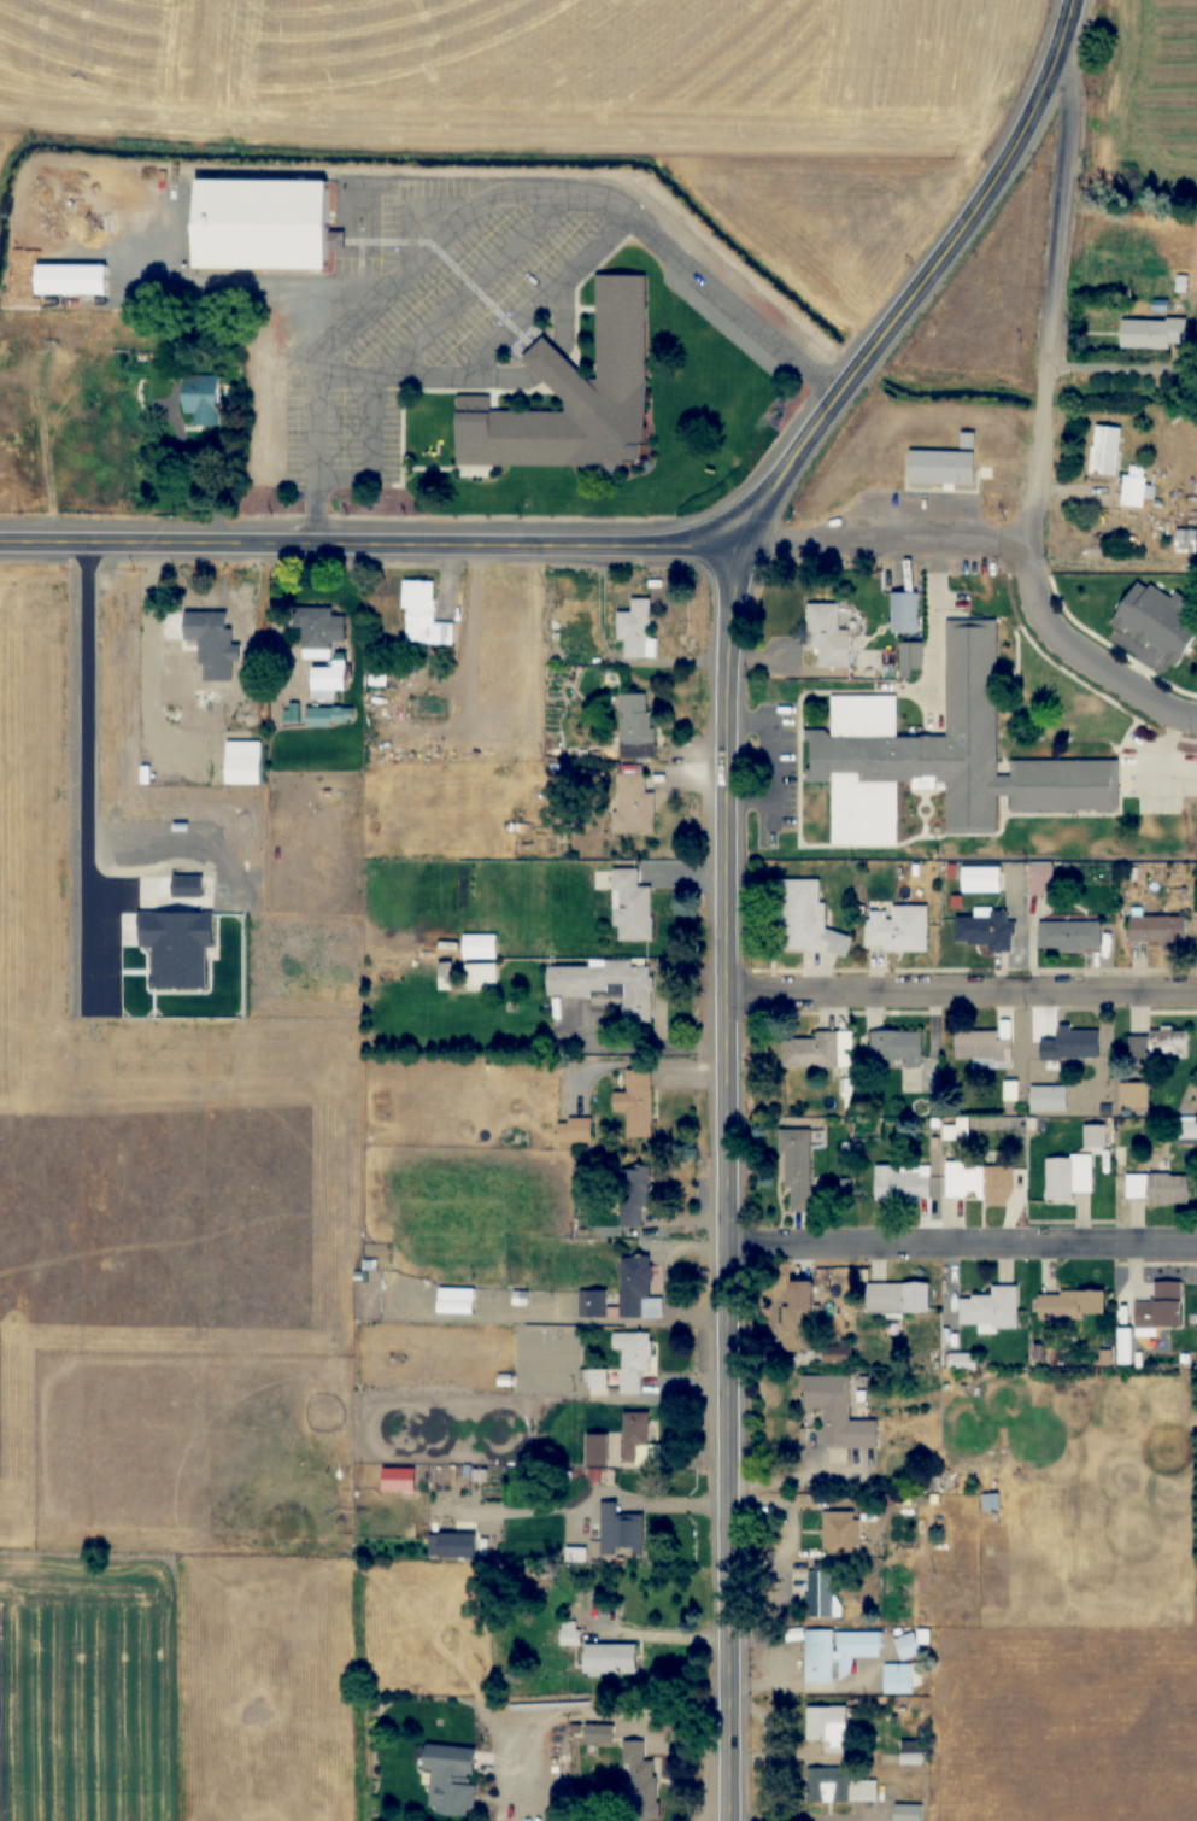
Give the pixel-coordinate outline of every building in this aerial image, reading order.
[(304,271),(305,252),(305,232),(306,188),(178,186),(177,270),(304,271)] [(305,252),(321,252),(321,246),(321,233),(305,232),(305,252)] [(17,269),(17,297),(86,297),(86,269),(17,269)] [(624,279),(624,464),(439,467),(439,414),(542,416),(541,403),(515,374),(500,359),(510,350),(521,338),(536,353),(575,394),(579,277),(624,279)] [(1099,321),(1150,323),(1148,351),(1098,347),(1099,321)] [(186,376),(186,426),(219,426),(219,376),(186,376)] [(1122,429),(1095,425),(1090,473),(1117,476),(1122,429)] [(975,484),(975,452),(909,452),(909,484),(975,484)] [(1145,507),(1146,469),(1138,469),(1137,475),(1123,475),(1122,507),(1145,507)] [(1177,529),(1177,553),(1196,553),(1196,529),(1177,529)] [(454,646),(455,623),(435,623),(435,581),(405,581),(404,645),(454,646)] [(1091,626),(1119,585),(1127,591),(1131,586),(1151,601),(1156,595),(1191,617),(1156,669),(1148,663),(1137,679),(1098,652),(1108,638),(1091,626)] [(919,633),(919,591),(892,591),(892,633),(919,633)] [(873,596),(898,596),(899,636),(873,637),(873,596)] [(653,598),(630,597),(629,611),(622,611),(621,657),(652,658),(653,598)] [(839,603),(808,603),(808,655),(851,655),(851,629),(839,629),(839,603)] [(220,605),(186,604),(185,665),(183,665),(183,686),(219,686),(220,605)] [(303,659),(332,660),(331,668),(313,667),(312,701),(335,701),(335,691),(346,692),(347,660),(335,660),(335,647),(345,648),(346,617),(332,616),(333,608),(293,607),(293,629),(304,629),(303,659)] [(805,697),(806,784),(831,784),(832,849),(899,848),(898,785),(947,785),(948,834),(998,833),(998,797),(1012,797),(1012,814),(1121,813),(1120,761),(1011,762),(1012,777),(999,777),(997,619),(947,620),(948,737),(898,738),(897,695),(805,697)] [(620,694),(620,759),(652,759),(652,694),(620,694)] [(353,727),(353,709),(307,709),(307,727),(353,727)] [(227,785),(262,785),(262,742),(227,742),(227,785)] [(121,771),(129,772),(129,789),(121,789),(121,771)] [(655,834),(655,793),(646,793),(646,774),(615,774),(615,834),(655,834)] [(1002,867),(963,867),(963,893),(1002,893),(1002,867)] [(614,870),(614,941),(652,941),(652,887),(639,887),(639,870),(614,870)] [(821,880),(779,879),(777,951),(850,953),(851,934),(826,933),(826,903),(820,903),(821,880)] [(929,908),(867,908),(867,952),(929,952),(929,908)] [(956,949),(1015,948),(1015,922),(1008,922),(1008,913),(955,914),(956,949)] [(1108,918),(1108,943),(1164,943),(1164,918),(1108,918)] [(1102,922),(1040,922),(1040,951),(1102,951),(1102,922)] [(497,934),(463,934),(463,959),(497,959),(497,934)] [(622,1024),(653,1024),(653,962),(605,961),(605,967),(548,966),(547,997),(622,997),(622,1024)] [(465,991),(497,991),(497,964),(465,964),(465,991)] [(816,1039),(782,1039),(782,1069),(855,1069),(855,1031),(816,1031),(816,1039)] [(922,1068),(922,1031),(872,1032),(872,1068),(922,1068)] [(1188,1031),(1150,1031),(1150,1037),(1129,1037),(1129,1060),(1188,1060),(1188,1031)] [(999,1032),(955,1032),(955,1059),(975,1059),(975,1068),(1013,1068),(1013,1041),(999,1041),(999,1032)] [(1057,1032),(1057,1042),(1043,1042),(1043,1061),(1100,1061),(1100,1032),(1057,1032)] [(627,1138),(653,1138),(653,1070),(627,1070),(627,1138)] [(1119,1108),(1149,1108),(1149,1083),(1119,1083),(1119,1108)] [(1068,1112),(1067,1087),(1031,1088),(1031,1112),(1068,1112)] [(1178,1117),(1178,1142),(1196,1142),(1196,1117),(1178,1117)] [(592,1119),(558,1119),(558,1143),(592,1143),(592,1119)] [(1107,1148),(1107,1125),(1086,1125),(1086,1148),(1107,1148)] [(812,1129),(782,1129),(783,1187),(792,1187),(792,1211),(813,1211),(812,1129)] [(1047,1203),(1074,1203),(1074,1191),(1093,1191),(1093,1156),(1047,1156),(1047,1203)] [(946,1198),(985,1198),(985,1205),(1013,1205),(1013,1164),(946,1164),(946,1198)] [(940,1186),(930,1186),(931,1167),(875,1167),(875,1199),(917,1200),(917,1222),(931,1222),(931,1215),(939,1215),(940,1186)] [(644,1222),(644,1205),(651,1205),(651,1169),(621,1169),(621,1222),(644,1222)] [(1188,1173),(1126,1173),(1126,1202),(1188,1202),(1188,1173)] [(664,1318),(664,1297),(651,1297),(651,1256),(619,1256),(619,1309),(606,1309),(606,1300),(597,1300),(597,1318),(664,1318)] [(789,1339),(813,1339),(813,1281),(789,1281),(789,1339)] [(1135,1302),(1135,1326),(1183,1326),(1183,1281),(1155,1281),(1155,1302),(1135,1302)] [(930,1314),(930,1283),(866,1284),(866,1314),(930,1314)] [(1018,1286),(992,1286),(992,1297),(960,1297),(960,1326),(979,1326),(979,1331),(1018,1331),(1018,1286)] [(475,1314),(475,1287),(438,1287),(438,1314),(475,1314)] [(1039,1292),(1039,1319),(1111,1319),(1111,1292),(1039,1292)] [(613,1334),(613,1353),(621,1353),(621,1395),(641,1395),(641,1373),(651,1373),(651,1334),(613,1334)] [(877,1449),(878,1421),(850,1421),(850,1377),(804,1377),(804,1410),(825,1410),(825,1449),(877,1449)] [(624,1414),(624,1466),(662,1466),(662,1445),(650,1445),(650,1414),(624,1414)] [(602,1468),(602,1440),(582,1440),(582,1468),(602,1468)] [(1000,1512),(1000,1494),(982,1494),(982,1512),(1000,1512)] [(602,1503),(602,1553),(644,1553),(644,1514),(618,1514),(618,1503),(602,1503)] [(861,1554),(861,1512),(824,1512),(824,1554),(861,1554)] [(833,1572),(809,1572),(809,1618),(833,1618),(833,1572)] [(834,1694),(834,1679),(849,1679),(849,1658),(880,1658),(881,1632),(806,1631),(806,1694),(834,1694)] [(895,1639),(902,1662),(922,1656),(915,1633),(895,1639)] [(637,1644),(585,1644),(585,1676),(637,1676),(637,1644)] [(914,1695),(914,1665),(884,1665),(884,1695),(914,1695)] [(825,1754),(847,1754),(847,1707),(808,1707),(808,1741),(825,1741),(825,1754)] [(586,1745),(614,1745),(614,1725),(586,1725),(586,1745)] [(645,1741),(625,1741),(626,1809),(656,1808),(655,1760),(645,1761),(645,1741)] [(923,1764),(923,1743),(903,1743),(903,1764),(923,1764)] [(433,1771),(429,1813),(473,1817),(479,1749),(426,1745),(424,1771),(433,1771)] [(878,1802),(878,1778),(862,1779),(862,1768),(810,1769),(810,1802),(878,1802)] [(923,1805),(896,1805),(896,1820),(923,1820),(923,1805)]
